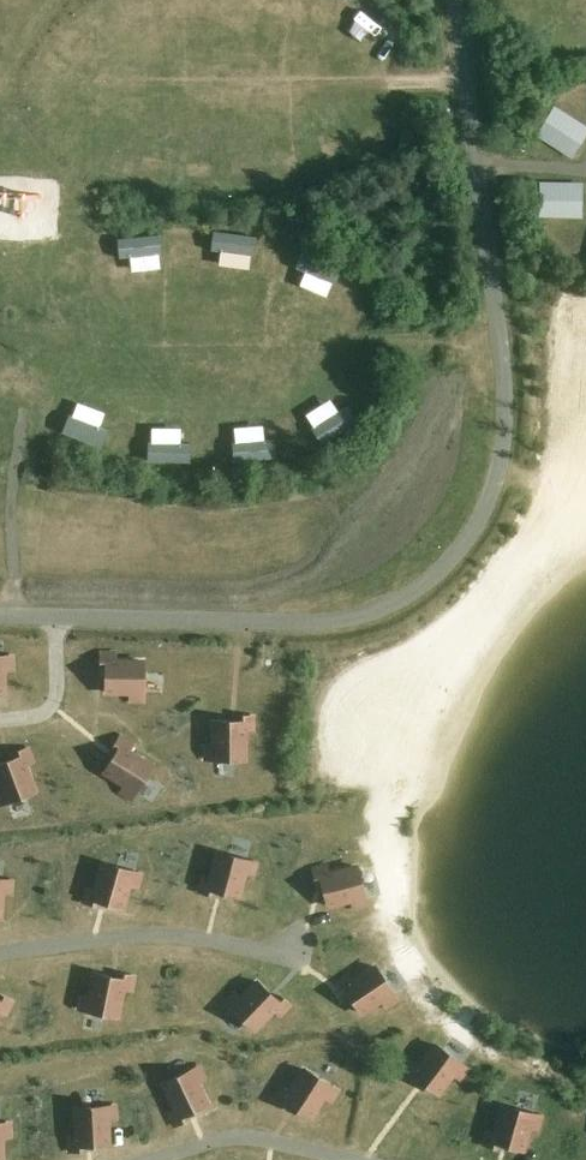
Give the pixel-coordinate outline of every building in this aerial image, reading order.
[(212,253),(211,276),(250,277),(251,254),(212,253)] [(164,259),(117,259),(117,276),(164,277),(164,259)] [(335,299),(334,290),(321,292),(319,274),(298,277),(302,303),(335,299)] [(348,420),(311,434),(320,458),(357,444),(348,420)] [(268,463),(267,443),(233,445),(234,466),(268,463)] [(153,444),(151,458),(179,461),(181,447),(153,444)] [(277,466),(231,469),(231,483),(278,480),(277,466)] [(112,653),(100,652),(99,666),(106,666),(105,693),(125,694),(124,705),(140,706),(143,659),(111,657),(112,653)] [(0,657),(0,695),(5,695),(5,672),(9,672),(10,657),(0,657)] [(206,759),(246,758),(246,730),(254,730),(253,715),(241,715),(241,721),(214,721),(214,745),(206,745),(206,759)] [(132,799),(153,765),(129,751),(133,744),(120,736),(114,746),(119,749),(105,772),(125,785),(121,792),(132,799)] [(36,791),(26,764),(33,762),(28,747),(16,752),(19,757),(0,764),(0,784),(2,789),(0,790),(0,805),(36,791)] [(252,862),(217,851),(209,880),(197,876),(192,890),(208,895),(210,890),(236,898),(243,877),(247,878),(252,862)] [(142,874),(104,863),(96,889),(88,887),(84,902),(96,905),(97,900),(123,907),(130,884),(138,886),(142,874)] [(367,904),(357,866),(330,873),(328,865),(313,869),(316,881),(322,879),(329,906),(352,900),(354,908),(367,904)] [(0,879),(0,918),(3,895),(8,895),(9,880),(0,879)] [(393,1001),(372,965),(345,981),(341,973),(329,980),(337,992),(343,989),(358,1016),(376,1005),(379,1010),(393,1001)] [(79,1008),(118,1016),(124,989),(132,990),(135,975),(123,973),(122,979),(95,973),(90,997),(82,995),(79,1008)] [(226,1002),(255,1030),(275,1009),(280,1015),(291,1004),(282,996),(278,1000),(258,981),(242,998),(236,993),(226,1002)] [(6,1013),(13,1000),(2,994),(0,999),(0,1010),(6,1013)] [(469,1069),(438,1044),(420,1066),(413,1061),(403,1073),(414,1082),(418,1078),(440,1096),(454,1079),(458,1082),(469,1069)] [(334,1090),(303,1068),(285,1093),(277,1087),(269,1098),(281,1106),(284,1101),(308,1119),(321,1101),(325,1104),(334,1090)] [(200,1080),(195,1069),(159,1083),(170,1109),(159,1113),(166,1130),(182,1123),(179,1116),(205,1105),(195,1082),(200,1080)] [(544,1116),(503,1104),(496,1131),(486,1128),(481,1146),(496,1150),(499,1143),(525,1150),(531,1128),(540,1130),(544,1116)] [(112,1121),(111,1105),(72,1106),(73,1136),(61,1137),(62,1152),(79,1152),(79,1146),(107,1145),(106,1121),(112,1121)] [(0,1124),(0,1159),(3,1159),(2,1137),(10,1137),(10,1123),(0,1124)]
